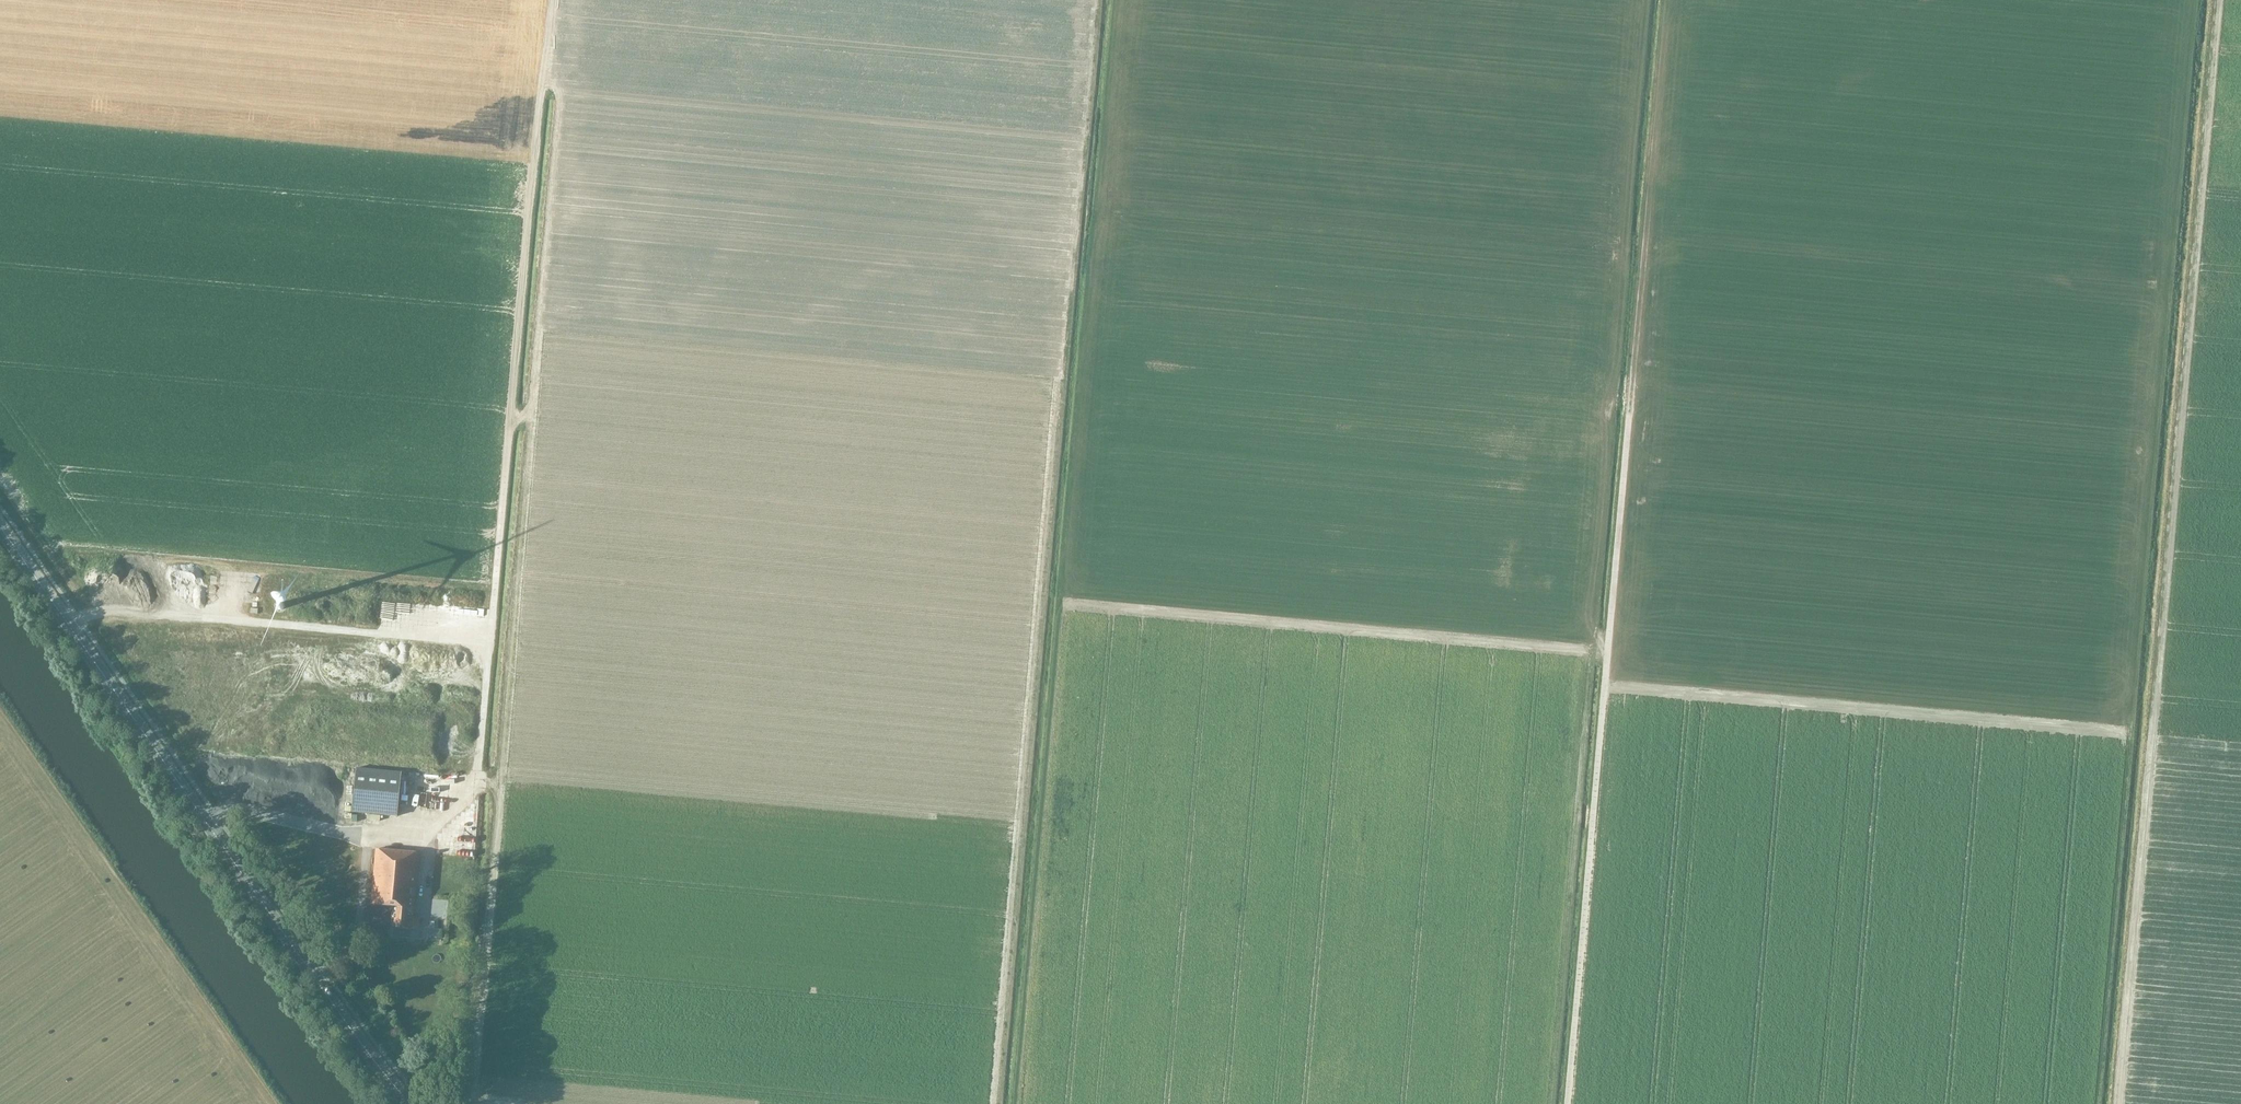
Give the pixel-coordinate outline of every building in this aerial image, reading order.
[(381,631),(390,630),(390,622),(381,623),(381,631)] [(437,650),(437,642),(419,643),(420,651),(437,650)] [(352,812),(398,817),(402,771),(356,767),(352,812)] [(441,848),(446,839),(440,836),(435,845),(441,848)] [(415,916),(415,915),(419,852),(376,848),(370,903),(394,904),(393,927),(410,928),(419,929),(420,917),(415,916)]
